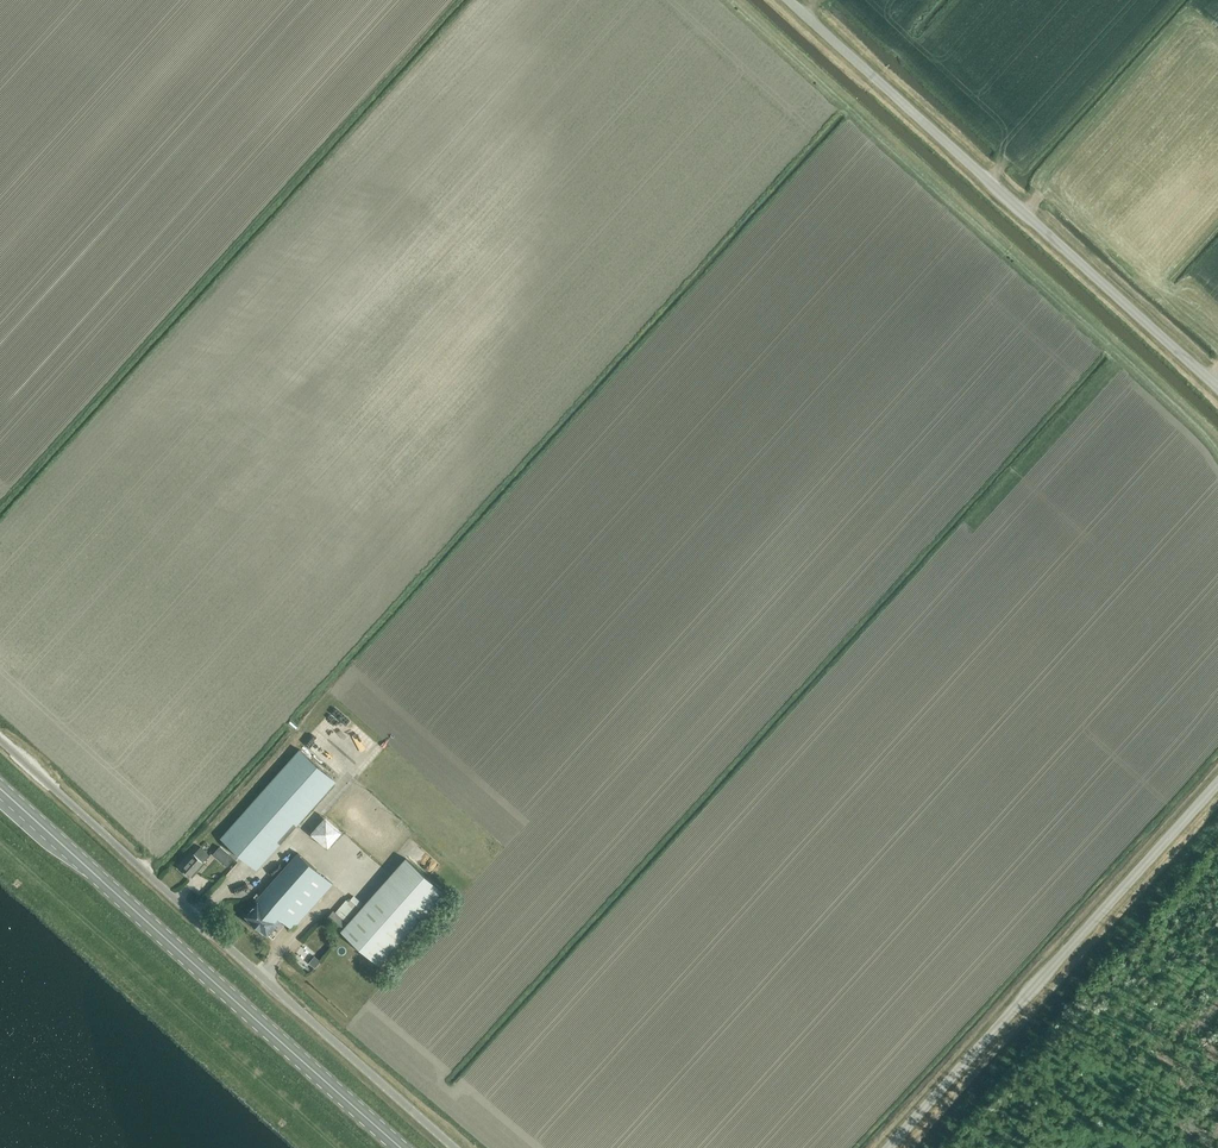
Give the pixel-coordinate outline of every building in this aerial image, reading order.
[(222,838),(257,870),(337,782),(301,750),(222,838)] [(329,847),(344,831),(327,815),(312,831),(329,847)] [(212,857),(219,863),(228,852),(222,846),(212,857)] [(182,869),(191,877),(210,856),(201,848),(182,869)] [(247,917),(268,936),(282,920),(293,930),(333,884),(299,854),(257,902),(259,903),(247,917)] [(342,931),(380,964),(444,891),(429,877),(406,858),(342,931)] [(349,920),(365,903),(353,892),(337,910),(349,920)]
